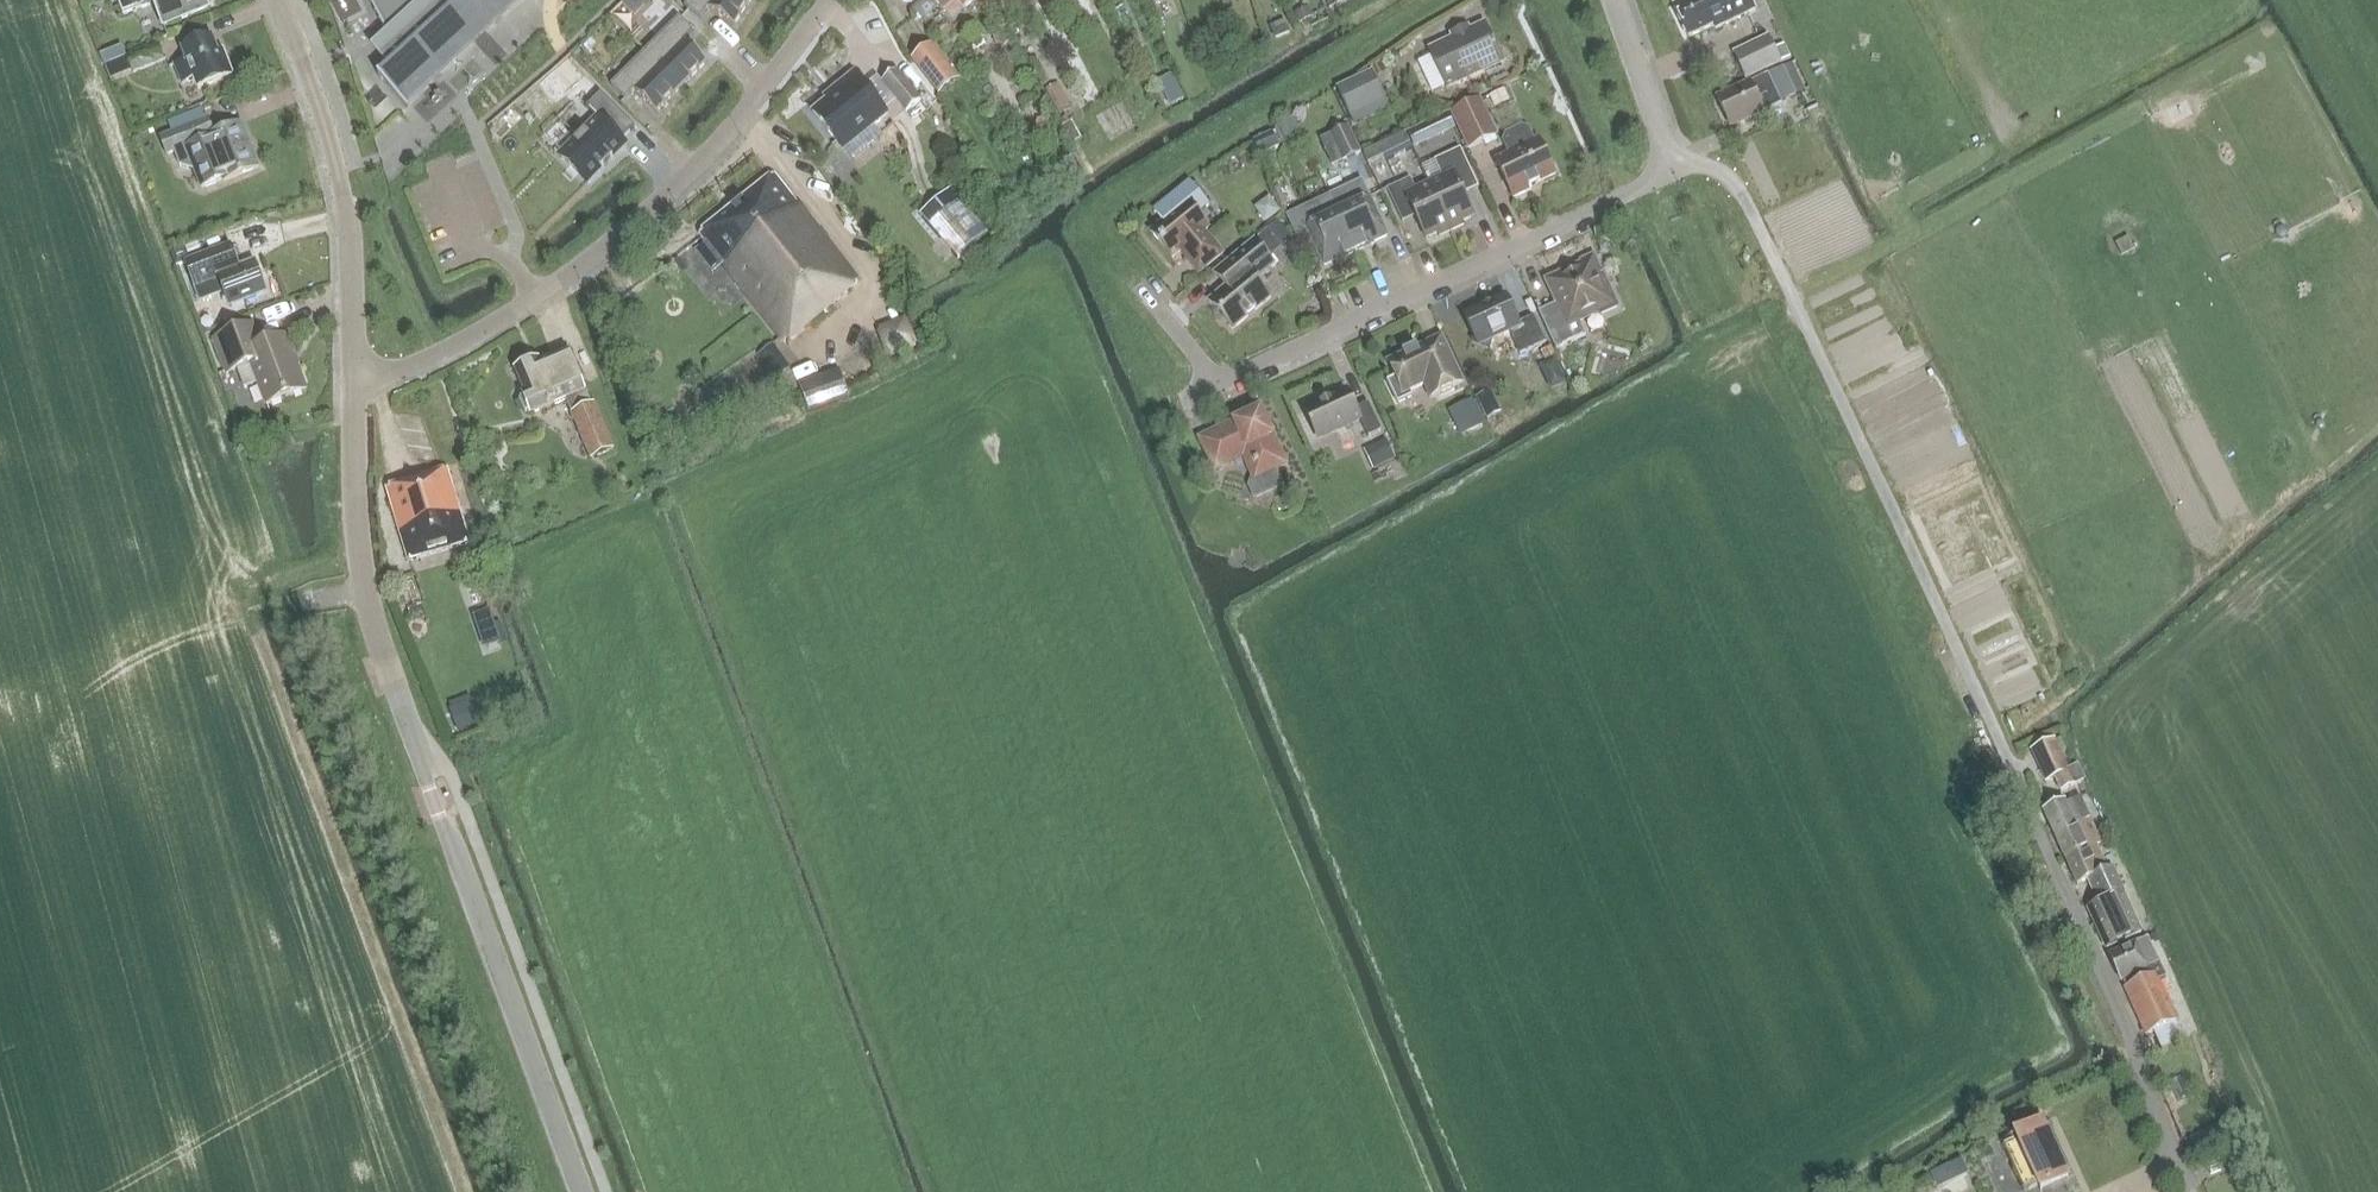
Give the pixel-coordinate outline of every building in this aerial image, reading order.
[(124,14),(154,2),(164,26),(210,7),(208,0),(118,0),(124,14)] [(388,33),(372,47),(389,65),(379,74),(409,106),(522,0),(370,0),(388,33)] [(622,6),(631,15),(642,3),(639,0),(628,0),(622,6)] [(735,25),(752,0),(689,0),(685,7),(701,18),(708,8),(735,25)] [(944,10),(951,19),(974,0),(935,0),(944,10)] [(1755,9),(1751,0),(1687,0),(1675,6),(1689,37),(1715,25),(1716,28),(1755,9)] [(1310,6),(1294,14),(1299,24),(1315,16),(1310,6)] [(682,87),(707,62),(685,40),(694,31),(679,17),(645,50),(682,87)] [(1285,20),(1270,26),(1275,39),(1290,32),(1285,20)] [(1446,87),(1502,60),(1486,26),(1431,52),(1446,87)] [(1021,47),(1010,28),(994,37),(1000,48),(1009,42),(1018,48),(1021,47)] [(1769,36),(1737,51),(1733,53),(1746,80),(1792,58),(1785,45),(1776,48),(1775,49),(1769,36)] [(219,53),(214,38),(183,50),(187,60),(175,65),(183,84),(195,79),(199,89),(234,75),(224,51),(219,53)] [(911,60),(939,96),(960,79),(932,44),(911,60)] [(1268,44),(1253,51),(1257,60),(1272,53),(1268,44)] [(682,87),(645,50),(611,84),(626,99),(634,90),(657,112),(682,87)] [(593,61),(583,52),(577,58),(586,68),(593,61)] [(1731,127),(1798,96),(1806,92),(1792,63),(1761,77),(1717,98),(1731,127)] [(1354,127),(1392,109),(1373,70),(1336,88),(1354,127)] [(882,83),(906,112),(921,100),(897,71),(882,83)] [(813,112),(837,143),(843,150),(871,127),(887,115),(881,107),(882,107),(854,73),(833,89),(836,93),(813,112)] [(1170,73),(1157,80),(1164,93),(1177,87),(1170,73)] [(1045,90),(1059,114),(1072,106),(1059,83),(1045,90)] [(1510,102),(1504,89),(1489,96),(1495,109),(1510,102)] [(621,141),(635,127),(601,93),(586,107),(596,118),(598,119),(561,156),(587,182),(601,169),(603,170),(614,159),(612,157),(624,145),(621,141)] [(1469,148),(1497,135),(1480,100),(1452,113),(1469,148)] [(1448,113),(1407,131),(1414,146),(1455,127),(1448,113)] [(175,153),(178,160),(180,167),(194,171),(203,192),(262,167),(243,121),(215,132),(209,116),(204,119),(172,132),(160,137),(167,156),(169,155),(175,153)] [(1320,138),(1333,166),(1361,153),(1349,126),(1320,138)] [(1540,140),(1535,142),(1528,130),(1522,128),(1507,135),(1505,141),(1511,154),(1496,161),(1514,198),(1531,189),(1530,186),(1542,180),(1556,174),(1540,140)] [(1261,156),(1279,147),(1272,131),(1253,141),(1261,156)] [(1404,131),(1363,151),(1368,161),(1383,154),(1386,159),(1412,146),(1404,131)] [(1430,183),(1452,232),(1453,231),(1452,231),(1465,225),(1463,222),(1474,216),(1463,193),(1479,187),(1461,148),(1435,160),(1443,177),(1430,183)] [(1076,168),(1065,149),(1054,155),(1065,174),(1076,168)] [(858,281),(774,174),(700,233),(702,236),(709,244),(703,249),(710,258),(715,253),(781,337),(785,342),(858,281)] [(1451,232),(1452,232),(1430,183),(1416,190),(1411,178),(1387,189),(1403,222),(1415,216),(1426,239),(1437,233),(1439,237),(1451,231),(1451,232)] [(1388,236),(1370,199),(1362,181),(1330,195),(1357,252),(1374,245),(1373,243),(1388,236)] [(1198,214),(1209,205),(1206,201),(1206,197),(1198,186),(1193,186),(1190,182),(1160,206),(1169,217),(1151,232),(1172,258),(1181,251),(1199,273),(1223,253),(1205,231),(1209,228),(1198,214)] [(988,232),(951,188),(919,215),(957,259),(988,232)] [(1340,260),(1357,252),(1330,195),(1287,215),(1292,225),(1305,251),(1314,246),(1324,266),(1339,259),(1340,260)] [(1280,211),(1269,196),(1254,207),(1265,222),(1280,211)] [(1272,254),(1292,237),(1278,221),(1258,238),(1272,254)] [(2115,243),(2122,255),(2135,249),(2128,236),(2115,243)] [(1232,330),(1271,297),(1258,281),(1276,266),(1255,240),(1214,274),(1225,288),(1209,302),(1232,330)] [(185,245),(171,250),(177,266),(187,263),(191,261),(185,245)] [(191,261),(187,263),(202,302),(226,293),(231,307),(245,302),(245,299),(266,291),(256,264),(240,270),(231,246),(191,261)] [(1557,350),(1587,336),(1579,319),(1598,311),(1599,315),(1618,307),(1594,255),(1581,261),(1583,265),(1549,281),(1559,303),(1540,312),(1534,299),(1533,300),(1557,350)] [(1490,348),(1494,337),(1509,330),(1520,354),(1546,342),(1534,316),(1519,323),(1507,296),(1465,316),(1474,336),(1472,341),(1490,348)] [(261,346),(253,325),(214,339),(227,372),(237,368),(244,387),(258,381),(267,405),(306,389),(296,362),(297,359),(288,336),(261,346)] [(1442,336),(1417,348),(1404,353),(1404,354),(1388,361),(1396,378),(1388,381),(1398,403),(1413,397),(1410,391),(1424,384),(1431,398),(1464,383),(1442,336)] [(780,354),(773,344),(758,355),(765,365),(780,354)] [(569,350),(541,362),(540,360),(516,370),(526,393),(523,394),(524,396),(521,399),(526,411),(531,412),(532,414),(537,412),(566,399),(592,459),(614,450),(594,404),(592,405),(569,350)] [(1565,382),(1554,360),(1540,367),(1551,389),(1565,382)] [(850,396),(840,369),(799,384),(809,411),(850,396)] [(1368,437),(1382,431),(1368,402),(1355,408),(1347,391),(1306,411),(1319,438),(1360,419),(1368,437)] [(1448,410),(1461,435),(1484,424),(1472,398),(1448,410)] [(1214,468),(1238,457),(1241,456),(1251,477),(1249,482),(1256,496),(1280,485),(1273,470),(1286,464),(1260,411),(1214,433),(1201,438),(1214,468)] [(282,435),(276,419),(266,422),(271,438),(282,435)] [(1373,469),(1396,458),(1387,438),(1364,449),(1373,469)] [(469,543),(448,470),(387,488),(409,561),(469,543)] [(477,632),(495,626),(490,610),(472,615),(477,632)] [(458,732),(483,723),(474,699),(449,708),(458,732)] [(2055,740),(2032,750),(2046,780),(2054,777),(2060,792),(2086,780),(2079,765),(2069,769),(2055,740)] [(2044,811),(2066,858),(2092,846),(2091,844),(2100,840),(2090,818),(2083,802),(2069,809),(2065,801),(2044,811)] [(2107,868),(2097,845),(2101,843),(2100,840),(2091,844),(2092,846),(2066,858),(2077,884),(2089,878),(2100,903),(2088,908),(2106,948),(2141,932),(2124,894),(2119,884),(2111,866),(2107,868)] [(2177,1021),(2159,979),(2166,976),(2159,961),(2157,962),(2146,938),(2137,943),(2136,942),(2109,955),(2121,980),(2123,980),(2126,987),(2125,988),(2146,1035),(2177,1021)] [(2168,1082),(2177,1101),(2192,1095),(2183,1075),(2168,1082)] [(2050,1123),(2046,1125),(2044,1119),(2013,1133),(2016,1139),(2003,1144),(2024,1191),(2036,1185),(2040,1191),(2043,1191),(2071,1179),(2067,1171),(2071,1170),(2050,1123)] [(1934,1169),(1943,1191),(1958,1191),(1976,1185),(1966,1157),(1934,1169)]
